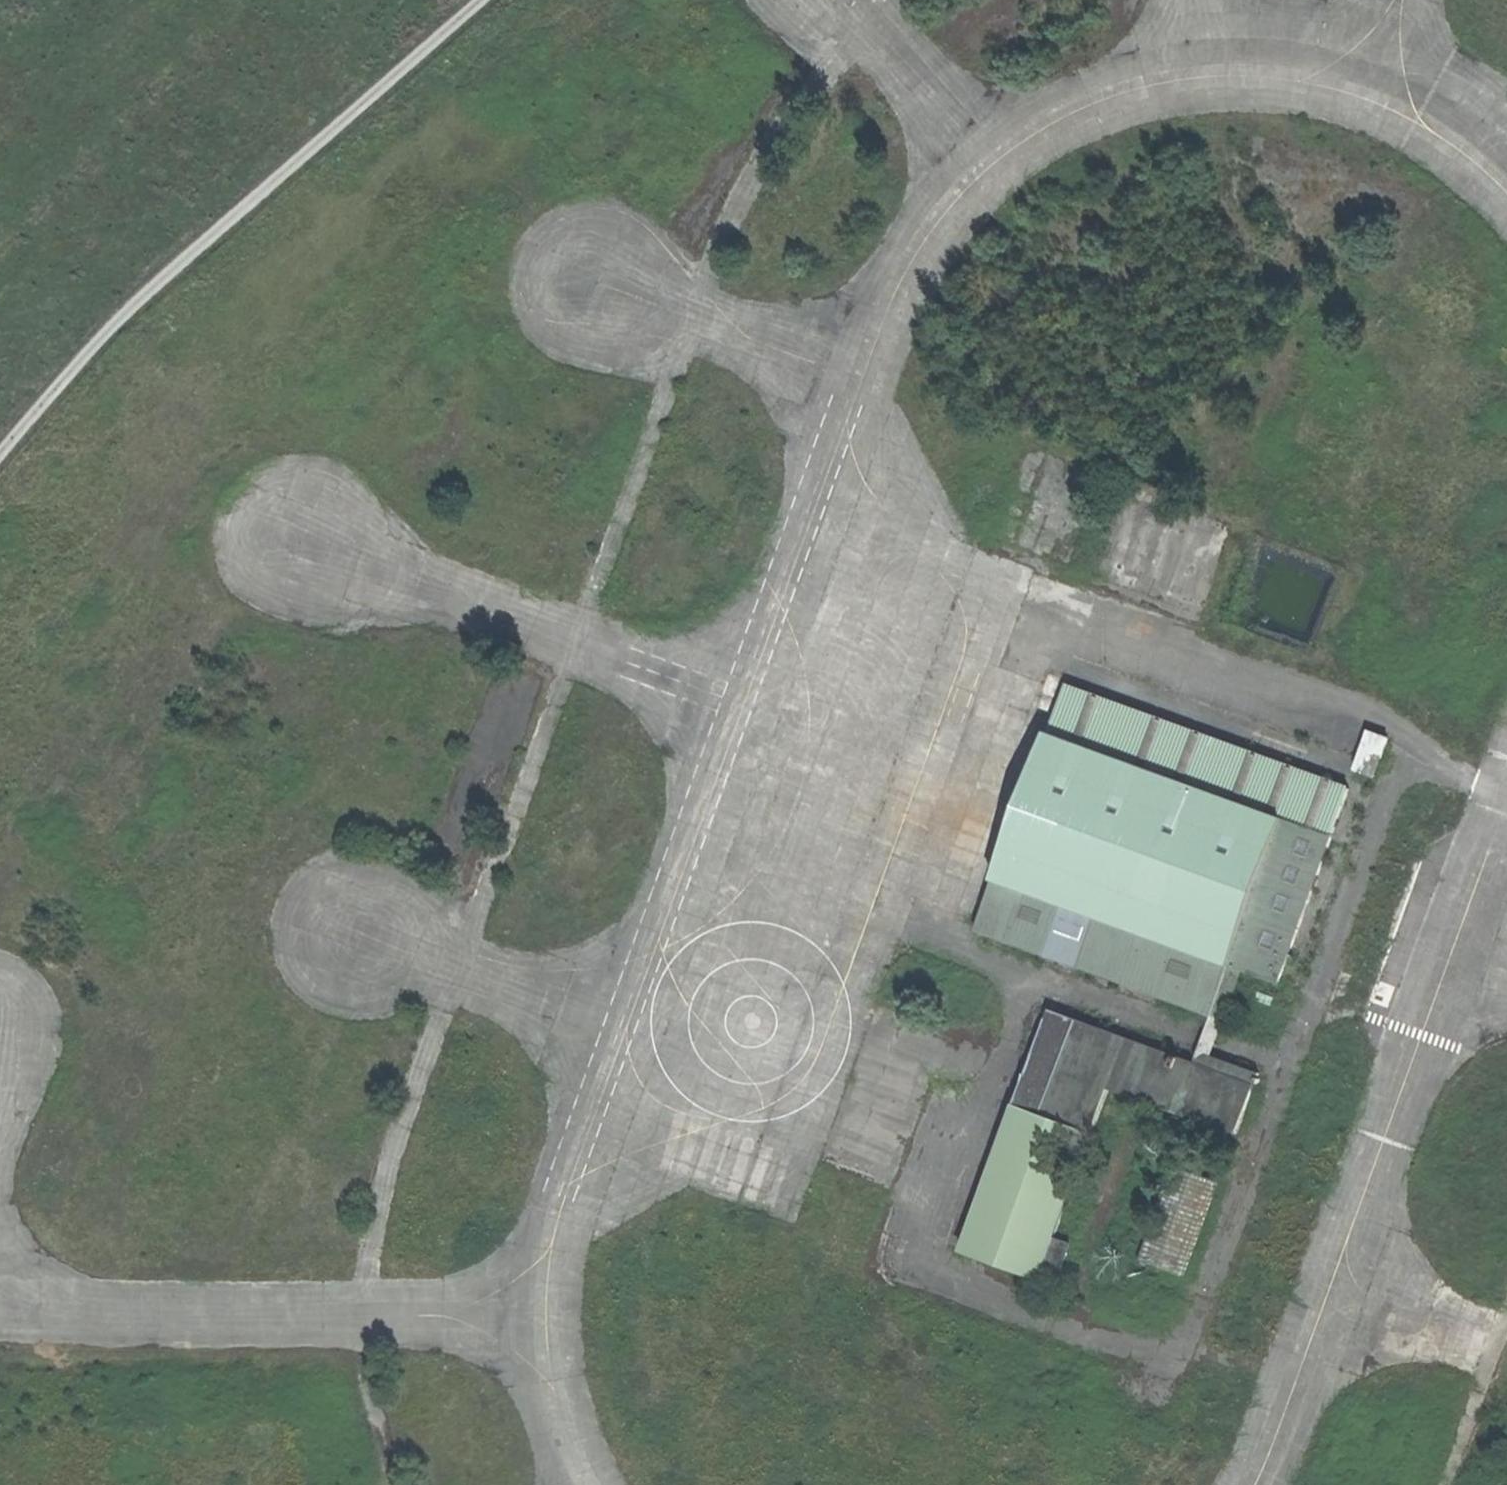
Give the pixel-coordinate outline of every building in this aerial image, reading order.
[(1286,816),(1336,835),(1352,785),(1071,682),(1050,734),(1286,816)] [(1050,734),(998,880),(1232,965),(1286,816),(1050,734)] [(1286,816),(1232,965),(1283,983),(1336,835),(1286,816)] [(1232,965),(998,880),(980,931),(1214,1016),(1232,965)] [(1045,1114),(1080,1019),(1053,1009),(1018,1105),(1045,1114)] [(1045,1114),(1095,1133),(1112,1088),(1239,1134),(1257,1084),(1197,1062),(1080,1019),(1045,1114)] [(1202,1049),(1197,1062),(1257,1084),(1262,1071),(1202,1049)] [(965,1250),(1042,1278),(1095,1133),(1045,1114),(1018,1105),(965,1250)]
